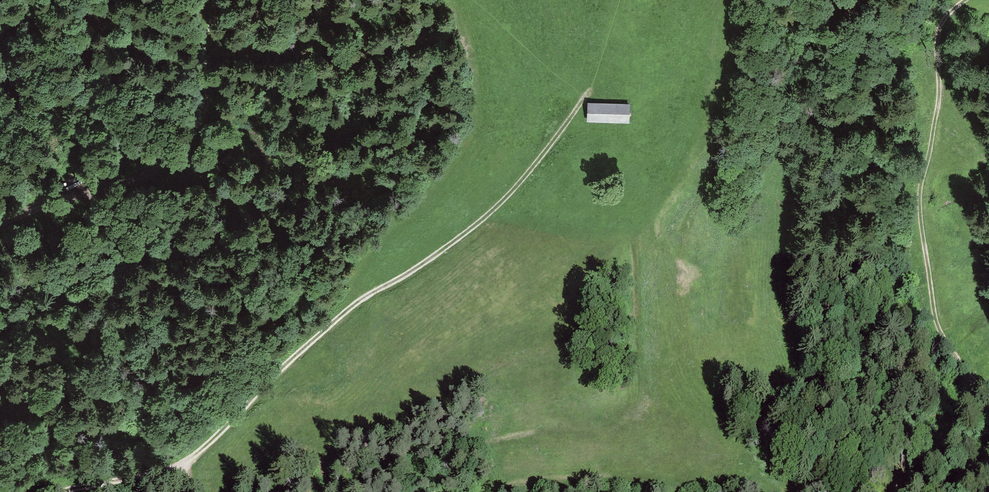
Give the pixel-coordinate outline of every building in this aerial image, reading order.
[(588,101),(587,117),(629,119),(630,103),(588,101)]
